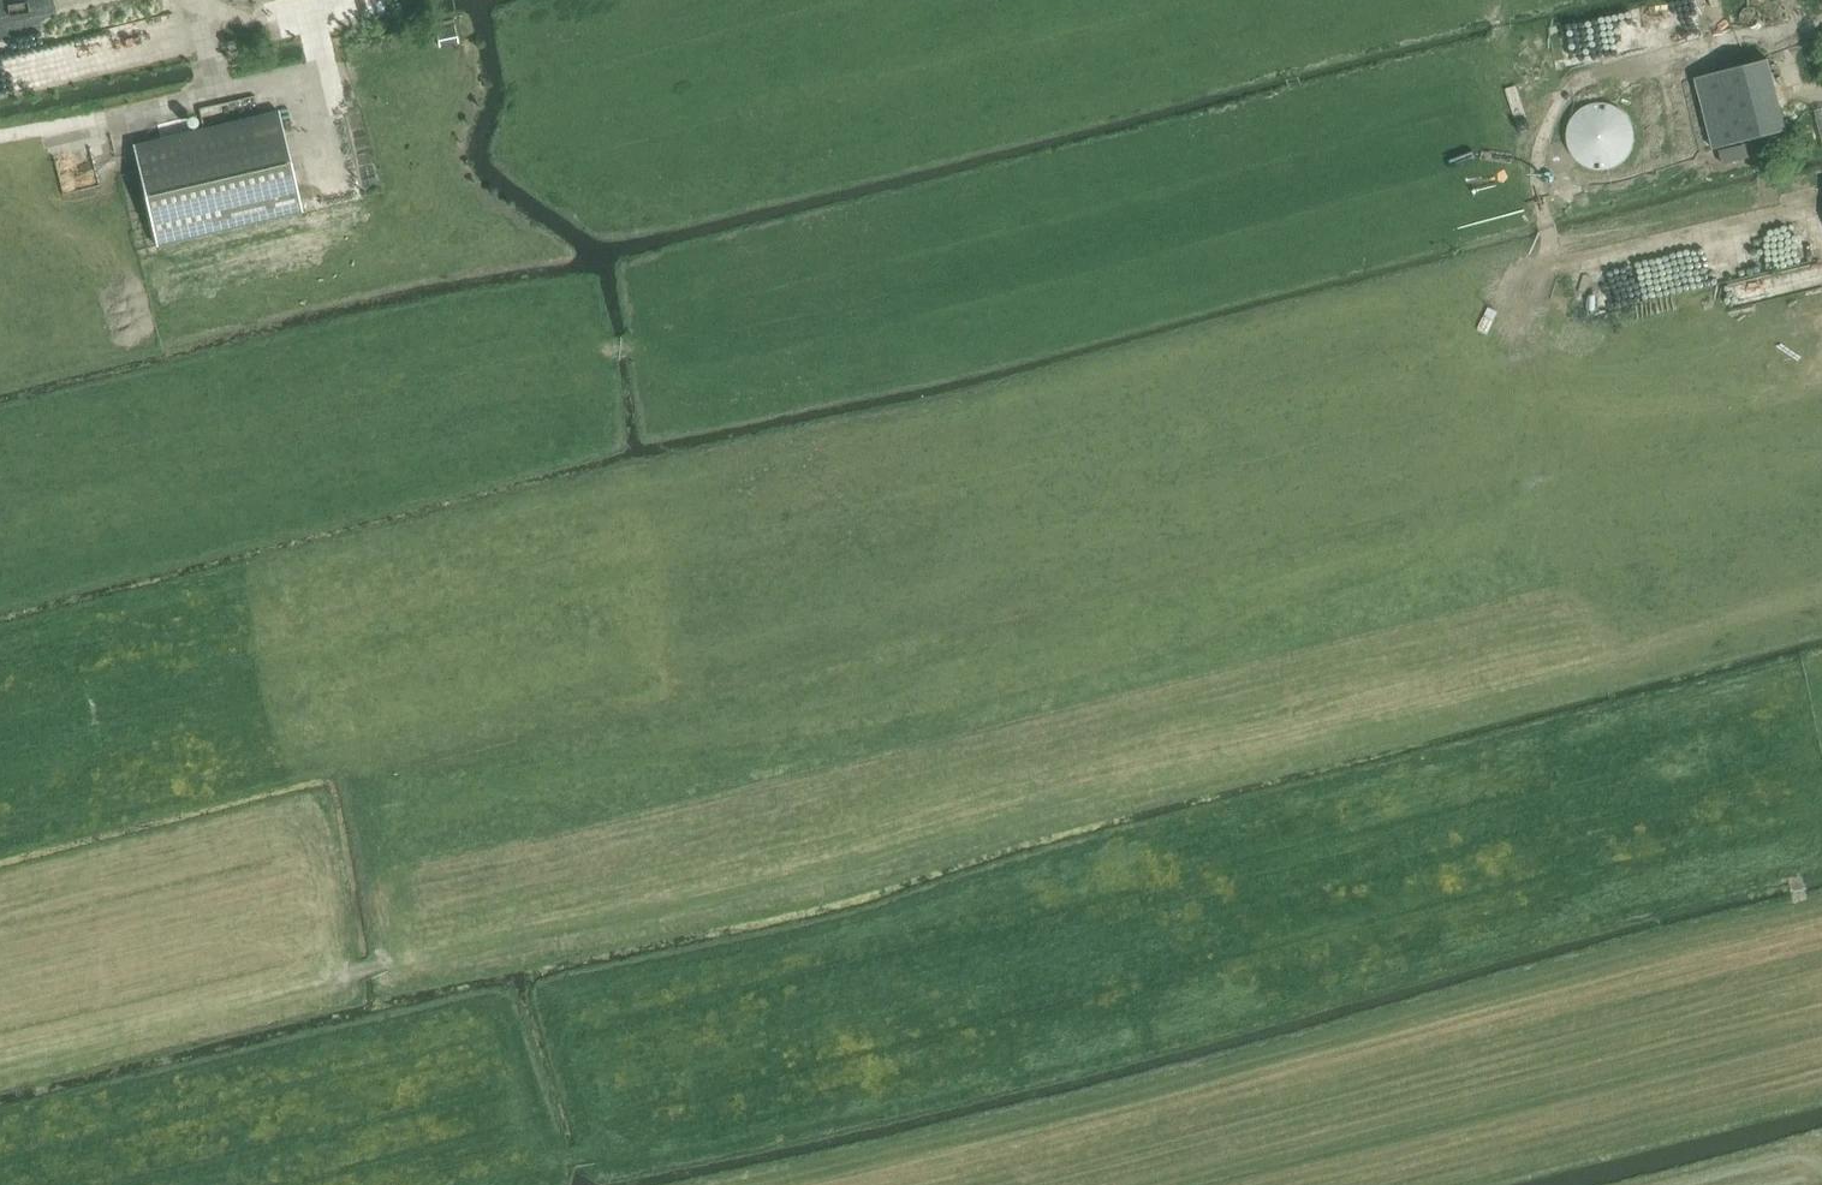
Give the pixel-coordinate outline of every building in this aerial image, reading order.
[(436,31),(440,46),(459,42),(455,27),(436,31)] [(1715,150),(1787,131),(1769,60),(1697,78),(1715,150)] [(1582,144),(1591,171),(1634,157),(1628,139),(1637,136),(1623,97),(1570,116),(1577,135),(1585,132),(1588,142),(1582,144)] [(303,212),(292,166),(279,111),(134,146),(157,246),(303,212)] [(1807,131),(1810,147),(1821,144),(1821,128),(1807,131)] [(1750,157),(1746,143),(1719,150),(1723,164),(1750,157)]
